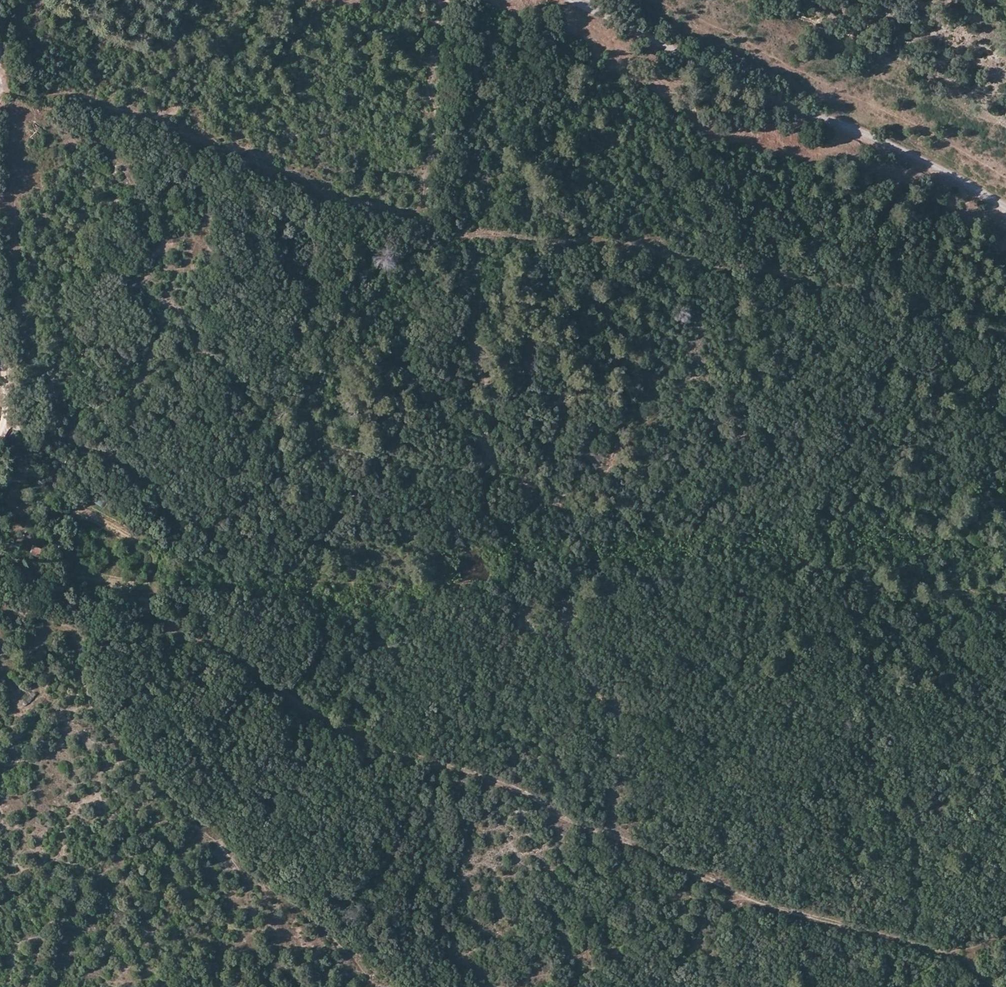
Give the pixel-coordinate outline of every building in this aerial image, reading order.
[(38,556),(41,546),(32,543),(29,553),(38,556)]
